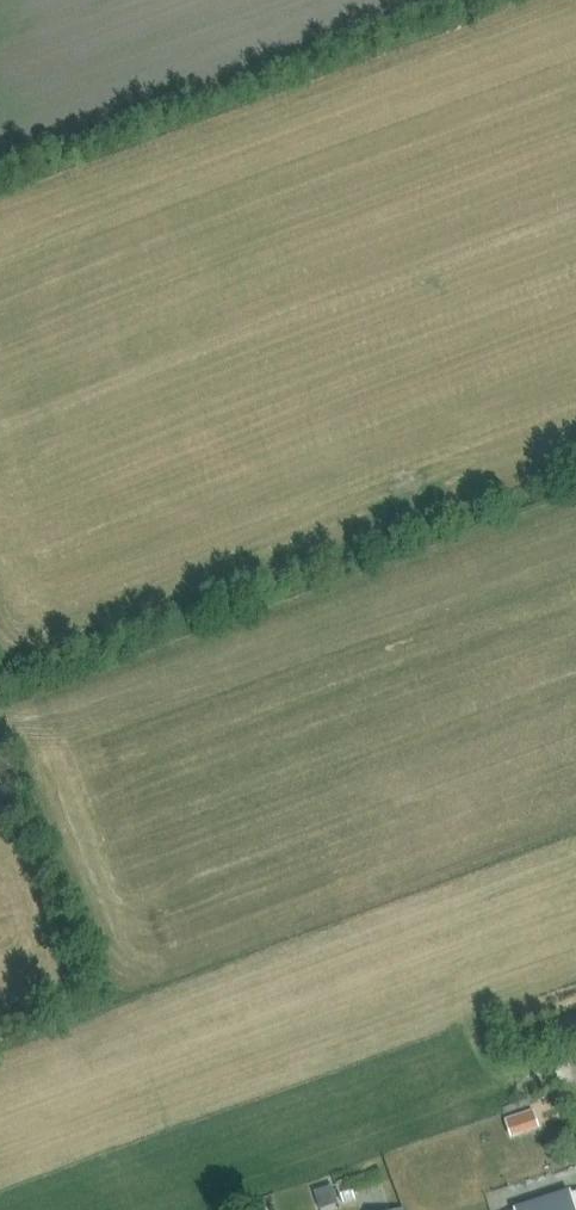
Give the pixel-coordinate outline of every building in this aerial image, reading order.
[(534,1111),(522,1115),(527,1132),(539,1128),(534,1111)] [(574,1201),(571,1189),(517,1207),(518,1209),(575,1209),(575,1206),(574,1201)]
